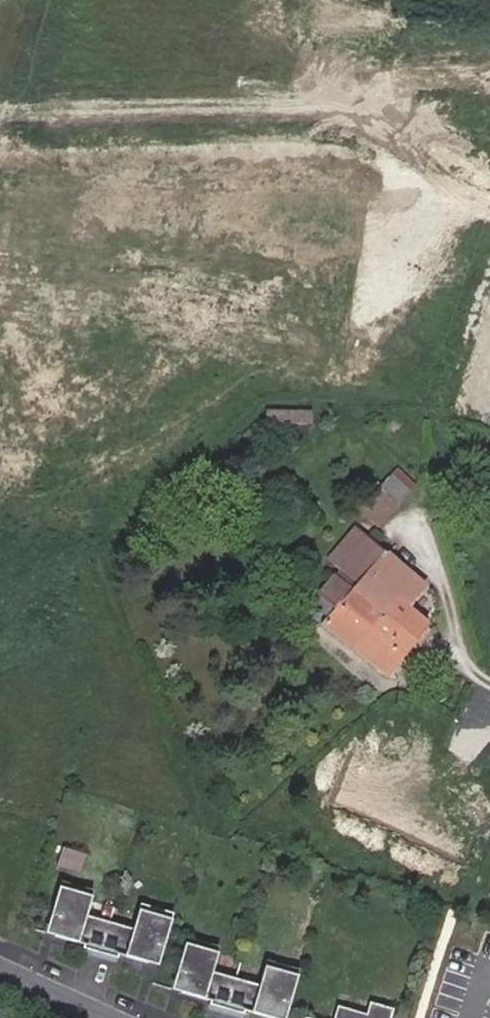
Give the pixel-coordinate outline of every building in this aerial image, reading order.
[(288,424),(289,411),(266,410),(266,424),(288,424)] [(413,489),(396,472),(359,511),(377,526),(413,489)] [(356,582),(383,551),(356,528),(328,560),(340,570),(356,582)] [(421,583),(383,551),(356,582),(350,589),(341,601),(373,625),(393,600),(402,607),(421,583)] [(350,589),(356,582),(340,570),(335,577),(350,589)] [(386,673),(403,652),(424,625),(402,607),(393,600),(373,625),(341,601),(350,589),(335,577),(321,594),(335,606),(327,616),(322,623),(386,673)] [(335,606),(321,594),(313,604),(327,616),(335,606)] [(434,629),(426,623),(424,625),(432,631),(434,629)] [(411,658),(432,631),(424,625),(403,652),(411,658)] [(93,893),(54,881),(43,917),(53,920),(50,930),(79,939),(78,942),(113,952),(114,949),(145,958),(148,948),(157,951),(168,914),(128,902),(122,922),(87,912),(93,893)] [(221,950),(181,939),(171,974),(181,977),(178,988),(207,996),(206,999),(241,1010),(242,1006),(273,1016),(276,1006),(286,1008),(296,972),(255,960),(250,980),(215,970),(221,950)] [(446,964),(436,1000),(470,1009),(479,973),(446,964)] [(394,1005),(369,998),(366,1009),(337,1001),(332,1017),(390,1017),(394,1005)] [(0,1009),(0,1017),(18,1017),(0,1009)]
